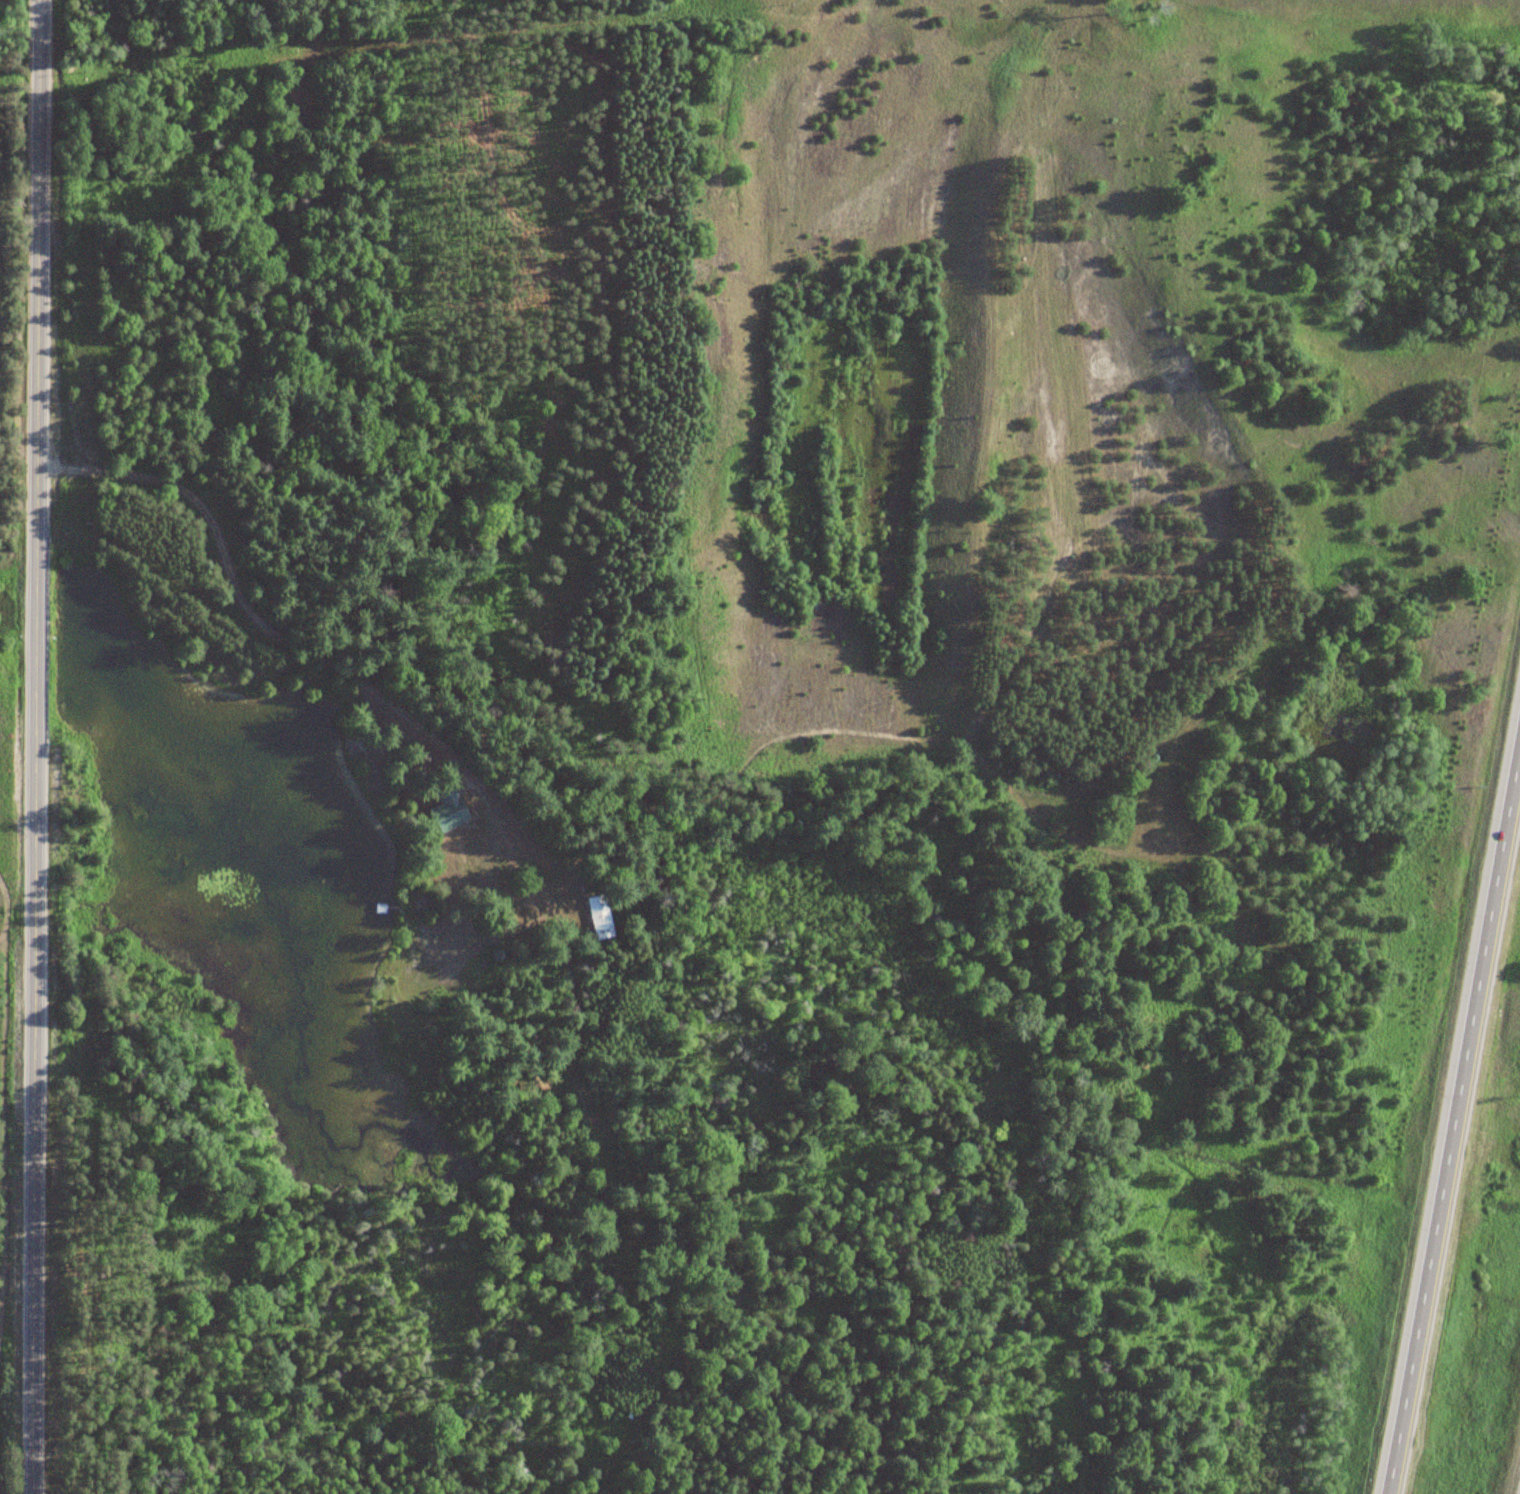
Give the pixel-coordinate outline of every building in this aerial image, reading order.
[(612,935),(606,895),(588,898),(594,938),(612,935)]
